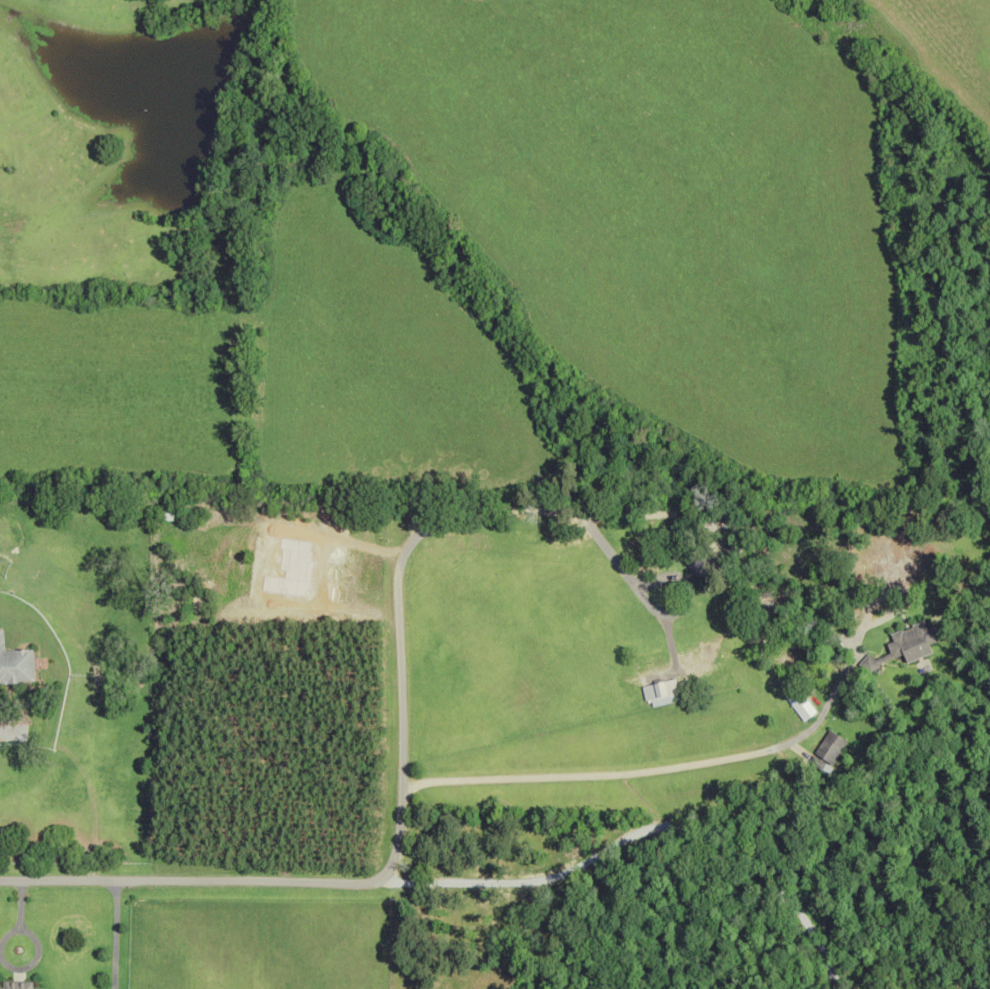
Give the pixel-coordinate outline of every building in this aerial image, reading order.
[(686,562),(703,583),(720,570),(704,549),(686,562)] [(936,654),(932,643),(942,640),(937,625),(930,627),(928,622),(893,633),(896,643),(891,645),(893,652),(864,661),(867,671),(908,657),(910,662),(936,654)] [(33,682),(32,649),(3,650),(2,630),(0,630),(0,683),(33,682)] [(648,708),(676,703),(674,694),(678,693),(676,679),(644,686),(648,708)] [(806,722),(819,712),(799,686),(786,696),(806,722)] [(832,774),(851,740),(832,730),(813,764),(832,774)] [(40,988),(31,988),(31,981),(0,981),(0,987),(0,988),(40,988)]
